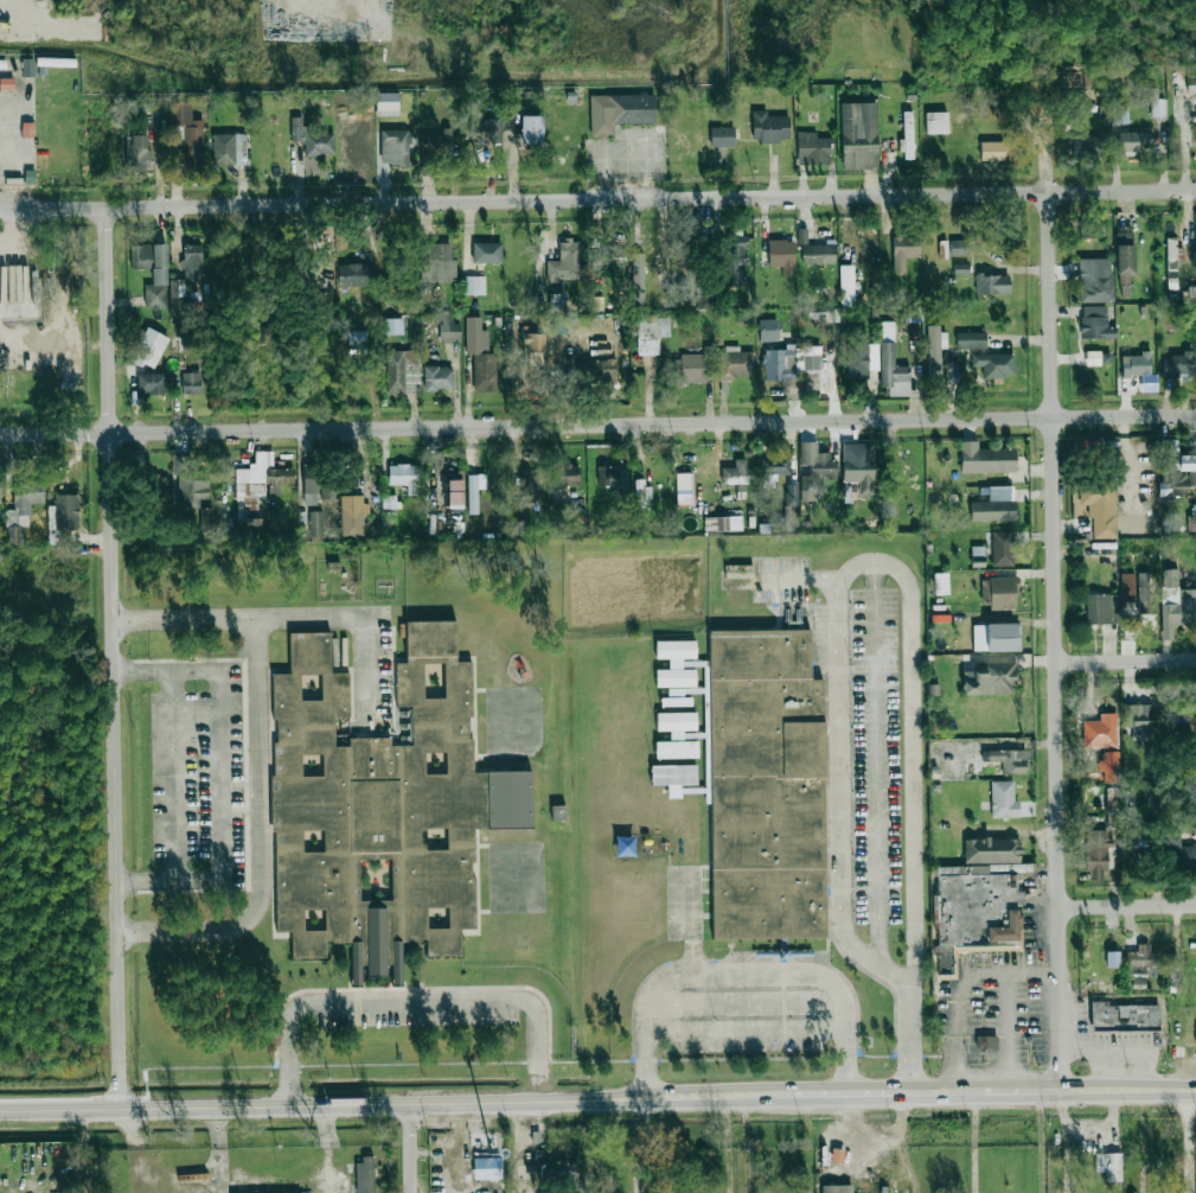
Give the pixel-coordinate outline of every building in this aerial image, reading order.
[(33,77),(33,59),(23,58),(22,77),(33,77)] [(1152,120),(1167,119),(1166,99),(1158,99),(1158,92),(1151,92),(1152,120)] [(377,117),(399,116),(398,93),(376,93),(377,117)] [(655,94),(590,96),(591,137),(614,136),(614,124),(656,123),(655,94)] [(191,102),(169,103),(170,146),(184,146),(185,172),(204,171),(203,120),(192,121),(191,102)] [(878,169),(876,103),(841,103),(842,170),(878,169)] [(1112,124),(1129,124),(1128,107),(1111,108),(1112,124)] [(767,110),(752,110),(752,142),(789,141),(789,116),(767,116),(767,110)] [(905,159),(914,159),(912,112),(904,112),(905,159)] [(948,133),(947,112),(926,112),(926,134),(948,133)] [(543,117),(521,116),(520,144),(542,144),(543,117)] [(291,141),(305,142),(305,155),(334,156),(334,134),(316,133),(316,126),(302,125),(302,118),(291,118),(291,141)] [(501,120),(474,120),(474,144),(502,143),(501,120)] [(710,147),(734,146),(734,127),(710,127),(710,147)] [(451,128),(442,129),(442,135),(421,136),(421,160),(435,159),(435,156),(453,156),(451,128)] [(381,165),(409,165),(408,145),(415,145),(415,130),(380,131),(381,165)] [(797,165),(831,164),(831,138),(816,138),(816,132),(797,132),(797,165)] [(1118,151),(1153,150),(1153,132),(1118,132),(1118,151)] [(246,134),(212,134),(213,165),(247,164),(246,134)] [(147,135),(125,136),(126,172),(152,172),(151,149),(147,149),(147,135)] [(1102,157),(1102,137),(1068,137),(1068,156),(1102,157)] [(980,161),(1004,160),(1004,142),(980,142),(980,161)] [(1101,238),(1101,226),(1084,225),(1084,237),(1101,238)] [(1134,274),(1133,226),(1116,227),(1117,274),(1134,274)] [(802,264),(835,264),(834,245),(807,245),(807,229),(797,229),(798,244),(802,244),(802,264)] [(742,287),(743,264),(747,265),(747,235),(727,235),(726,287),(742,287)] [(893,273),(906,273),(905,257),(919,257),(919,236),(892,237),(893,273)] [(1184,248),(1177,248),(1177,238),(1166,238),(1167,271),(1177,270),(1177,261),(1184,260),(1184,248)] [(951,256),(969,255),(968,239),(950,240),(951,256)] [(580,279),(579,240),(558,240),(559,261),(546,261),(546,280),(580,279)] [(794,240),(767,241),(768,267),(782,267),(782,276),(795,276),(794,240)] [(502,263),(502,242),(472,243),(472,263),(502,263)] [(130,245),(131,269),(152,269),(152,284),(144,285),(145,309),(168,309),(166,244),(130,245)] [(427,282),(456,281),(455,259),(451,259),(451,244),(427,244),(427,282)] [(202,245),(183,245),(183,280),(170,280),(170,319),(185,319),(184,282),(202,281),(202,245)] [(590,252),(589,267),(625,268),(625,246),(601,246),(601,253),(590,252)] [(1079,303),(1113,302),(1112,258),(1078,259),(1079,303)] [(372,264),(337,265),(337,287),(373,286),(372,264)] [(969,264),(954,264),(953,274),(969,274),(969,264)] [(1168,289),(1177,289),(1177,271),(1167,272),(1168,289)] [(976,295),(1009,294),(1009,275),(976,275),(976,295)] [(485,276),(465,277),(465,295),(486,295),(485,276)] [(840,306),(853,306),(853,298),(852,298),(852,286),(840,287),(840,306)] [(565,294),(549,294),(549,311),(565,311),(565,294)] [(603,310),(603,297),(588,297),(589,311),(603,310)] [(1107,306),(1081,306),(1081,339),(1117,339),(1116,327),(1107,327),(1107,306)] [(921,323),(922,308),(901,308),(901,322),(921,323)] [(554,335),(567,334),(566,314),(553,315),(554,335)] [(497,391),(495,353),(489,353),(488,330),(482,330),(481,316),(465,317),(466,354),(473,354),(474,392),(497,391)] [(670,337),(670,317),(636,318),(638,355),(659,355),(658,337),(670,337)] [(403,335),(402,318),(385,319),(385,335),(403,335)] [(460,340),(460,321),(439,321),(440,340),(460,340)] [(944,325),(927,325),(929,382),(942,382),(941,348),(944,348),(944,325)] [(270,343),(270,327),(257,326),(256,343),(270,343)] [(154,370),(168,337),(144,327),(131,361),(154,370)] [(364,353),(365,331),(348,330),(347,353),(364,353)] [(785,350),(763,350),(764,382),(796,381),(795,371),(820,371),(820,346),(801,347),(801,331),(785,332),(785,350)] [(986,333),(956,333),(956,348),(986,349),(986,333)] [(545,334),(523,334),(523,352),(545,351),(545,334)] [(879,343),(848,342),(847,378),(868,379),(868,370),(878,370),(879,343)] [(880,388),(888,388),(888,397),(910,396),(909,366),(894,366),(893,342),(879,342),(880,388)] [(754,351),(739,352),(739,348),(717,349),(718,378),(755,378),(754,351)] [(386,394),(404,394),(405,350),(387,350),(386,394)] [(1163,357),(1163,375),(1192,375),(1193,351),(1182,350),(1182,358),(1163,357)] [(1086,352),(1086,364),(1109,365),(1109,353),(1086,352)] [(1014,354),(971,353),(971,367),(983,367),(983,377),(1014,378),(1014,354)] [(1122,377),(1141,376),(1141,393),(1156,393),(1155,374),(1151,374),(1150,354),(1121,355),(1122,377)] [(706,383),(705,355),(672,356),(673,384),(706,383)] [(616,381),(617,361),(588,360),(588,380),(616,381)] [(424,390),(454,390),(453,366),(423,367),(424,390)] [(200,372),(181,373),(182,394),(200,393),(200,372)] [(165,373),(136,374),(137,395),(166,394),(165,373)] [(1178,439),(1160,439),(1161,495),(1190,495),(1189,486),(1195,486),(1195,455),(1178,455),(1178,439)] [(960,473),(1016,472),(1016,448),(977,448),(977,441),(960,441),(960,473)] [(835,479),(834,453),(817,453),(817,442),(799,442),(800,471),(801,501),(813,501),(812,489),(822,489),(822,479),(835,479)] [(842,482),(859,482),(859,495),(873,495),(874,443),(843,443),(842,482)] [(235,467),(237,533),(259,533),(259,496),(280,496),(280,484),(294,483),(293,468),(273,469),(272,451),(255,452),(255,467),(235,467)] [(208,499),(210,466),(191,465),(191,454),(172,453),(171,476),(179,476),(177,508),(200,509),(200,499),(208,499)] [(790,475),(789,457),(761,458),(762,475),(790,475)] [(746,459),(734,459),(735,468),(721,468),(721,484),(736,484),(737,492),(747,491),(746,459)] [(579,464),(550,463),(549,488),(578,488),(579,464)] [(418,465),(388,464),(388,484),(407,485),(407,495),(417,495),(418,465)] [(320,505),(319,465),(302,466),(304,506),(320,505)] [(598,486),(628,485),(627,471),(617,471),(617,466),(598,466),(598,486)] [(537,501),(535,468),(520,469),(521,502),(537,501)] [(690,490),(690,473),(676,473),(676,490),(690,490)] [(167,475),(147,476),(147,494),(168,493),(167,475)] [(478,514),(478,489),(485,489),(485,475),(467,475),(468,514),(478,514)] [(645,509),(645,500),(649,500),(648,479),(635,479),(636,509),(645,509)] [(462,480),(447,480),(447,505),(463,504),(462,480)] [(6,510),(6,545),(22,544),(22,527),(31,527),(30,503),(44,503),(44,482),(13,483),(14,510),(6,510)] [(797,525),(798,484),(786,484),(785,525),(797,525)] [(1116,486),(1077,485),(1077,495),(1079,495),(1079,505),(1088,505),(1088,517),(1092,517),(1092,538),(1115,539),(1116,486)] [(970,502),(971,521),(1015,520),(1014,487),(988,487),(988,502),(970,502)] [(48,545),(69,545),(70,530),(78,530),(78,495),(54,494),(54,506),(48,506),(48,545)] [(341,495),(340,537),(363,537),(364,515),(366,515),(367,496),(341,495)] [(382,507),(397,507),(397,495),(382,496),(382,507)] [(214,529),(214,508),(200,508),(201,529),(214,529)] [(310,537),(324,537),(324,511),(309,512),(310,537)] [(742,530),(742,517),(704,517),(705,531),(742,530)] [(992,566),(1013,566),(1013,557),(1016,557),(1016,531),(992,531),(992,566)] [(752,565),(724,565),(725,578),(752,578),(752,565)] [(1178,590),(1178,569),(1161,570),(1162,640),(1172,639),(1172,623),(1195,623),(1195,590),(1178,590)] [(948,594),(948,573),(934,574),(935,595),(948,594)] [(1134,573),(1120,574),(1121,602),(1135,602),(1134,573)] [(1151,573),(1138,573),(1137,612),(1149,612),(1151,573)] [(1017,609),(1017,578),(984,578),(984,610),(1017,609)] [(1086,623),(1118,624),(1118,594),(1087,594),(1086,623)] [(471,944),(286,946),(280,636),(339,634),(340,741),(407,740),(404,623),(463,621),(466,771),(533,770),(535,831),(468,832),(471,944)] [(1020,623),(972,624),(972,652),(1020,651),(1020,623)] [(826,938),(712,939),(709,631),(811,630),(812,680),(824,680),(826,938)] [(695,641),(655,641),(656,659),(668,659),(668,669),(655,670),(656,687),(695,687),(695,669),(681,669),(681,658),(695,658),(695,641)] [(963,695),(1013,694),(1013,683),(1017,683),(1016,660),(986,661),(987,671),(962,671),(963,695)] [(691,697),(660,698),(661,707),(691,706),(691,697)] [(1134,734),(1152,734),(1152,704),(1133,705),(1134,734)] [(696,712),(656,713),(656,731),(670,731),(670,740),(684,739),(683,730),(696,730),(696,712)] [(1083,721),(1083,748),(1118,747),(1117,714),(1100,714),(1100,721),(1083,721)] [(697,741),(655,742),(656,758),(697,758),(697,741)] [(1027,773),(1026,750),(982,750),(982,762),(1001,761),(1002,774),(1027,773)] [(695,765),(651,766),(652,786),(696,785),(695,765)] [(1019,818),(1019,800),(1014,800),(1014,781),(991,781),(991,818),(1019,818)] [(565,806),(551,806),(552,821),(565,821),(565,806)] [(1107,815),(1108,828),(1117,827),(1116,814),(1107,815)] [(1107,830),(1086,830),(1087,880),(1103,880),(1103,871),(1108,871),(1108,843),(1107,843),(1107,830)] [(1180,846),(1180,833),(1166,834),(1168,864),(1195,863),(1195,846),(1180,846)] [(1018,944),(1017,905),(1023,904),(1023,889),(1014,889),(1014,865),(1021,864),(1020,838),(964,839),(964,865),(935,866),(936,895),(934,895),(936,975),(953,975),(952,946),(1018,944)] [(1139,935),(1127,934),(1126,984),(1145,984),(1146,966),(1153,966),(1154,944),(1139,944),(1139,935)] [(401,942),(391,942),(393,985),(403,984),(401,942)] [(351,943),(351,986),(362,985),(361,943),(351,943)] [(1106,967),(1120,967),(1119,951),(1106,952),(1106,967)] [(1159,1029),(1093,1029),(1093,1002),(1109,1001),(1109,1007),(1159,1007),(1159,1029)] [(976,1049),(997,1049),(998,1036),(976,1036),(976,1049)] [(1096,1172),(1105,1172),(1105,1182),(1122,1181),(1121,1153),(1095,1153),(1096,1172)] [(374,1158),(356,1159),(356,1192),(375,1192),(374,1158)] [(578,1179),(577,1163),(538,1165),(539,1182),(578,1179)] [(822,1192),(852,1192),(852,1185),(822,1185),(822,1192)]
